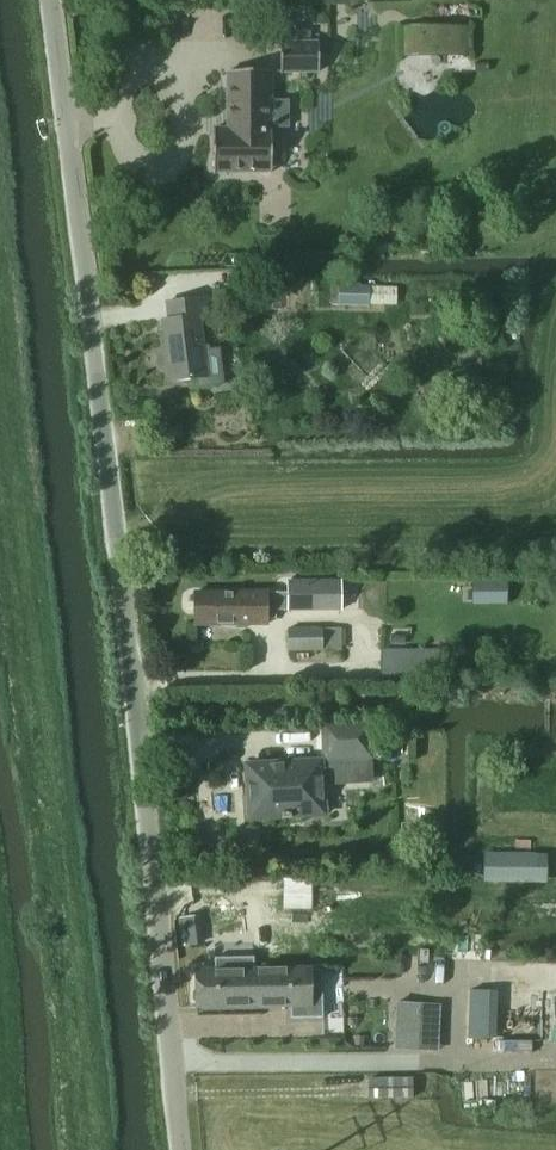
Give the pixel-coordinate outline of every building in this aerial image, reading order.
[(97,12),(98,21),(107,20),(106,11),(97,12)] [(466,28),(404,29),(404,58),(467,58),(466,28)] [(319,73),(318,40),(280,39),(280,73),(319,73)] [(270,173),(272,71),(228,70),(227,128),(214,128),(213,172),(270,173)] [(339,286),(338,306),(368,307),(369,305),(369,287),(369,286),(339,285),(339,286)] [(165,300),(167,320),(200,316),(200,317),(210,316),(208,296),(165,300)] [(205,358),(200,317),(200,316),(167,320),(163,320),(170,381),(197,377),(198,386),(223,383),(222,374),(221,374),(219,357),(205,358)] [(288,592),(194,592),(194,624),(268,624),(268,610),(341,610),(341,582),(288,582),(288,592)] [(341,651),(342,629),(288,628),(288,650),(341,651)] [(373,784),(372,760),(373,759),(372,720),(320,722),(322,760),(322,761),(324,787),(373,784)] [(324,787),(322,761),(322,760),(245,764),(249,820),(325,815),(324,787)] [(199,1008),(246,1007),(245,969),(230,969),(230,964),(214,964),(214,969),(198,970),(198,990),(196,990),(196,1003),(198,1003),(199,1008)] [(310,968),(245,969),(247,1007),(292,1006),(294,1016),(318,1015),(318,985),(310,985),(310,968)] [(421,1053),(423,1006),(398,1005),(396,1052),(421,1053)] [(413,1079),(368,1079),(368,1099),(413,1099),(413,1079)]
